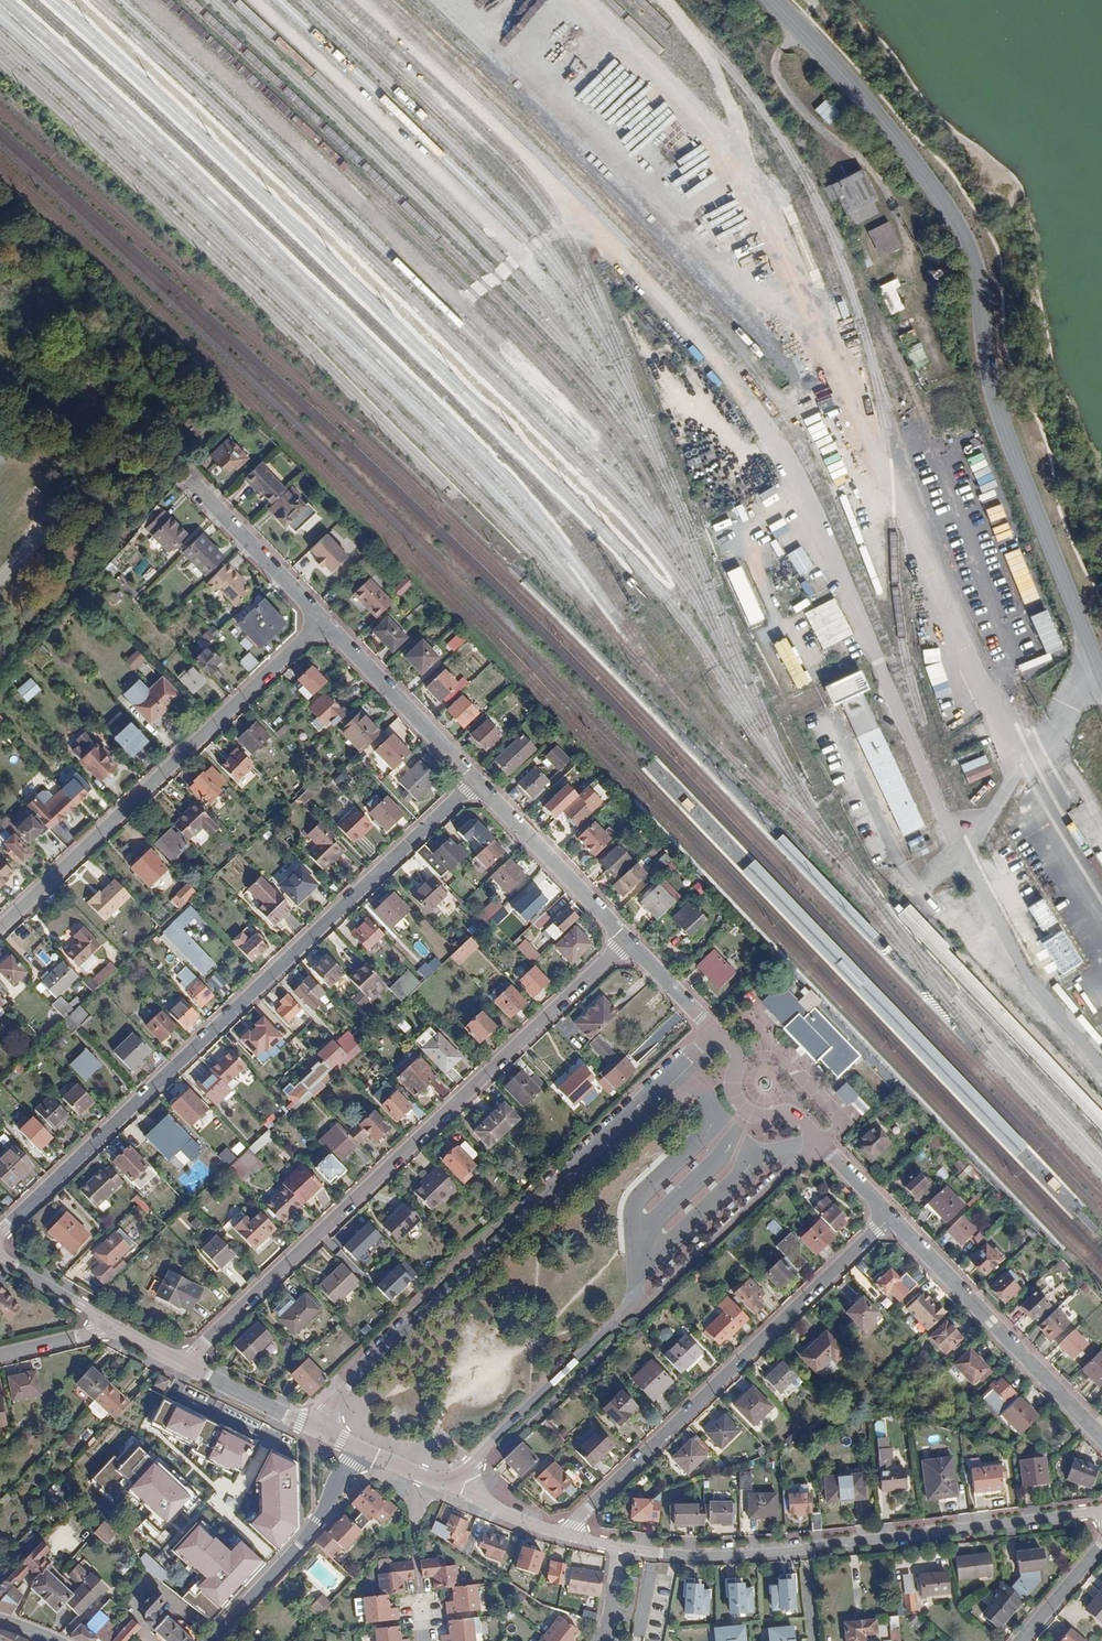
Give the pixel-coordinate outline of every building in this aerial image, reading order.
[(828,99),(815,110),(829,126),(842,114),(828,99)] [(843,210),(853,229),(882,213),(872,193),(875,190),(861,163),(831,178),(846,207),(843,210)] [(869,233),(883,259),(903,249),(890,223),(869,233)] [(896,280),(880,286),(892,315),(907,309),(896,280)] [(837,304),(842,319),(850,316),(845,301),(837,304)] [(916,369),(930,363),(921,343),(907,349),(916,369)] [(694,345),(688,350),(699,362),(705,356),(694,345)] [(708,374),(718,385),(723,380),(713,369),(708,374)] [(183,424),(195,436),(207,425),(195,412),(183,424)] [(211,455),(226,470),(232,464),(237,459),(241,463),(247,457),(228,438),(211,455)] [(268,465),(262,458),(242,478),(248,484),(250,482),(257,489),(270,503),(286,487),(266,467),(268,465)] [(232,464),(236,468),(241,463),(237,459),(232,464)] [(836,488),(833,490),(839,503),(855,497),(845,475),(833,480),(836,488)] [(248,484),(255,491),(257,489),(250,482),(248,484)] [(277,502),(283,508),(275,517),(284,527),(287,524),(295,532),(301,526),(315,512),(316,511),(309,504),(307,506),(297,496),(299,494),(292,487),(277,502)] [(321,518),(315,512),(301,526),(307,532),(321,518)] [(152,535),(168,552),(187,533),(170,517),(169,517),(164,513),(154,523),(159,528),(152,535)] [(205,575),(224,556),(201,533),(182,552),(205,575)] [(347,555),(326,534),(309,549),(316,556),(313,559),(320,566),(322,564),(329,572),(347,555)] [(778,538),(770,541),(777,557),(784,554),(778,538)] [(803,545),(788,554),(800,574),(815,566),(803,545)] [(112,562),(106,567),(114,575),(120,570),(112,562)] [(237,577),(239,574),(227,563),(212,577),(218,584),(217,586),(234,603),(248,589),(243,583),(237,577)] [(748,627),(766,619),(743,564),(725,572),(748,627)] [(243,583),(245,581),(239,574),(237,577),(243,583)] [(401,596),(414,584),(407,576),(394,589),(401,596)] [(366,608),(376,619),(392,603),(370,580),(355,594),(367,606),(366,608)] [(1014,587),(1025,614),(1044,608),(1033,580),(1014,587)] [(801,583),(793,586),(800,602),(793,606),(796,612),(811,605),(801,583)] [(109,598),(114,604),(120,599),(115,593),(109,598)] [(805,612),(822,649),(854,634),(837,597),(805,612)] [(264,599),(237,624),(256,645),(264,638),(267,640),(286,622),(264,599)] [(372,631),(392,652),(407,638),(387,617),(372,631)] [(208,639),(212,635),(208,630),(203,635),(208,639)] [(460,632),(447,644),(453,651),(466,638),(460,632)] [(789,635),(773,643),(797,689),(812,681),(789,635)] [(247,636),(240,641),(246,650),(253,646),(247,636)] [(267,640),(264,638),(256,645),(259,648),(267,640)] [(466,638),(453,651),(454,652),(467,639),(466,638)] [(421,674),(438,657),(422,641),(405,657),(421,674)] [(222,659),(209,646),(195,659),(210,675),(217,667),(215,665),(222,659)] [(44,656),(39,650),(31,657),(36,663),(44,656)] [(146,658),(138,650),(126,661),(134,670),(146,658)] [(250,672),(260,662),(250,651),(240,661),(250,672)] [(192,666),(179,678),(193,693),(206,680),(192,666)] [(299,681),(312,696),(326,682),(312,668),(299,681)] [(438,702),(444,697),(448,703),(459,692),(455,687),(457,684),(444,670),(426,688),(438,702)] [(842,701),(905,834),(927,823),(865,689),(870,687),(861,670),(826,687),(835,704),(842,701)] [(151,722),(179,695),(163,678),(151,689),(135,704),(151,722)] [(135,704),(151,689),(142,679),(125,694),(135,704)] [(33,682),(20,694),(26,701),(39,688),(33,682)] [(319,699),(308,708),(318,718),(326,726),(330,722),(334,727),(334,726),(351,711),(346,705),(343,708),(330,694),(322,701),(319,699)] [(463,728),(476,716),(479,719),(491,708),(486,702),(476,711),(462,697),(446,710),(463,728)] [(341,731),(361,753),(384,731),(364,709),(341,731)] [(138,730),(122,713),(106,728),(131,755),(144,743),(135,734),(138,730)] [(319,732),(326,726),(318,718),(311,724),(319,732)] [(485,751),(501,736),(486,721),(470,735),(485,751)] [(239,740),(252,754),(270,737),(256,723),(239,740)] [(144,743),(147,740),(138,730),(135,734),(144,743)] [(80,743),(72,751),(100,780),(116,764),(97,744),(96,744),(83,732),(76,739),(80,743)] [(411,753),(393,735),(376,751),(393,770),(411,753)] [(508,774),(534,749),(521,735),(495,760),(508,774)] [(254,766),(237,748),(231,754),(233,756),(228,761),(222,766),(237,782),(254,766)] [(546,757),(559,770),(568,761),(556,748),(546,757)] [(962,764),(969,782),(994,772),(987,754),(962,764)] [(399,782),(406,790),(414,797),(416,800),(438,779),(421,762),(399,782)] [(586,777),(575,765),(559,780),(576,797),(586,788),(600,775),(595,769),(586,777)] [(548,782),(534,767),(517,783),(533,801),(545,790),(543,787),(548,782)] [(220,792),(217,789),(225,782),(212,768),(205,775),(202,773),(194,781),(196,784),(191,789),(206,805),(220,792)] [(345,771),(340,776),(339,774),(332,780),(336,785),(343,779),(348,785),(355,780),(345,771)] [(71,784),(68,781),(61,789),(67,795),(76,804),(92,789),(77,773),(72,777),(75,780),(71,784)] [(533,801),(517,783),(513,786),(530,803),(533,801)] [(313,785),(299,798),(305,804),(319,792),(313,785)] [(582,798),(589,791),(586,788),(576,797),(562,811),(576,826),(593,810),(582,798)] [(35,797),(27,805),(29,807),(35,813),(50,828),(76,804),(67,795),(61,789),(52,797),(47,791),(42,791),(35,797)] [(399,796),(407,803),(414,797),(406,790),(399,796)] [(371,814),(386,831),(404,814),(388,798),(371,814)] [(202,828),(210,836),(220,828),(195,803),(184,812),(188,816),(182,822),(194,835),(202,828)] [(337,825),(353,842),(371,824),(355,808),(337,825)] [(184,812),(178,819),(180,821),(182,822),(188,816),(184,812)] [(38,833),(42,836),(50,828),(35,813),(33,815),(30,813),(16,827),(29,841),(38,833)] [(16,827),(4,815),(0,819),(0,824),(2,826),(0,828),(0,845),(14,859),(18,855),(23,860),(31,852),(25,845),(29,841),(16,827)] [(180,821),(174,826),(188,840),(194,835),(182,822),(180,821)] [(493,840),(494,840),(476,821),(468,821),(457,833),(466,842),(472,837),(484,849),(493,840)] [(318,845),(308,855),(322,870),(334,858),(336,860),(343,853),(327,836),(331,832),(322,822),(308,835),(318,845)] [(577,839),(592,855),(610,838),(595,822),(577,839)] [(157,844),(172,861),(188,845),(172,829),(157,844)] [(458,846),(456,848),(442,834),(434,842),(441,848),(434,855),(448,870),(449,871),(466,854),(458,846)] [(911,848),(917,859),(939,849),(934,837),(911,848)] [(505,852),(493,840),(484,849),(475,857),(487,869),(505,852)] [(440,878),(448,870),(434,855),(424,845),(416,853),(440,878)] [(601,862),(614,877),(631,859),(619,846),(601,862)] [(132,868),(149,887),(166,871),(158,863),(161,860),(151,850),(132,868)] [(658,860),(664,866),(670,860),(664,854),(658,860)] [(2,884),(4,885),(10,880),(8,878),(14,872),(0,857),(0,886),(2,884)] [(524,875),(509,859),(491,877),(506,892),(524,875)] [(646,875),(635,864),(619,880),(630,890),(646,875)] [(300,866),(280,886),(297,904),(317,885),(300,866)] [(276,891),(261,876),(249,888),(263,903),(257,909),(274,926),(280,920),(279,916),(282,914),(284,916),(292,908),(276,891)] [(428,911),(445,895),(429,879),(413,895),(428,911)] [(96,894),(88,902),(106,921),(113,914),(115,916),(120,911),(118,909),(131,896),(116,880),(101,893),(99,896),(96,894)] [(701,880),(693,886),(701,895),(709,889),(701,880)] [(177,907),(183,902),(185,904),(189,900),(187,898),(195,890),(189,885),(172,901),(177,907)] [(658,886),(640,903),(656,920),(675,902),(658,886)] [(515,907),(527,920),(546,901),(534,888),(515,907)] [(375,912),(391,928),(408,910),(393,894),(375,912)] [(1046,896),(1028,907),(1042,931),(1061,920),(1046,896)] [(495,899),(482,912),(488,920),(490,918),(503,907),(495,899)] [(900,903),(895,907),(899,912),(902,910),(904,907),(900,903)] [(204,975),(215,965),(186,936),(185,937),(179,930),(196,914),(188,904),(178,914),(180,916),(163,932),(164,933),(160,937),(182,961),(186,956),(204,975)] [(689,904),(672,920),(688,936),(696,928),(704,920),(689,904)] [(497,926),(509,914),(503,907),(490,918),(497,926)] [(553,922),(562,932),(577,918),(567,909),(553,922)] [(538,929),(551,918),(546,912),(533,924),(538,929)] [(875,936),(880,931),(861,913),(856,918),(875,936)] [(186,936),(203,920),(196,914),(179,930),(185,937),(186,936)] [(367,950),(383,935),(367,918),(351,933),(367,950)] [(73,946),(65,953),(78,968),(79,967),(92,954),(101,946),(84,927),(73,936),(81,945),(76,950),(73,946)] [(700,933),(696,928),(688,936),(693,941),(700,933)] [(571,963),(590,944),(576,929),(556,947),(571,963)] [(267,948),(261,942),(263,939),(257,933),(248,942),(241,934),(232,943),(239,951),(252,964),(267,948)] [(479,946),(471,937),(456,951),(450,956),(459,965),(479,946)] [(523,942),(519,938),(514,943),(533,963),(540,955),(526,940),(523,942)] [(886,953),(891,949),(887,944),(884,946),(882,948),(886,953)] [(707,972),(720,985),(733,973),(713,951),(697,967),(704,975),(707,972)] [(99,961),(92,954),(79,967),(85,974),(93,969),(99,961)] [(330,988),(344,974),(327,956),(312,970),(330,988)] [(13,985),(26,973),(11,957),(0,967),(0,972),(13,985)] [(417,971),(426,980),(441,965),(434,958),(427,966),(425,964),(417,971)] [(42,983),(56,998),(79,976),(64,961),(52,974),(44,981),(42,983)] [(989,962),(983,965),(989,975),(994,972),(989,962)] [(88,986),(93,992),(99,987),(117,969),(112,964),(88,986)] [(370,1001),(372,1002),(388,987),(366,965),(350,980),(363,993),(370,1001)] [(525,989),(532,996),(549,980),(536,966),(522,980),(527,986),(525,989)] [(395,982),(398,986),(392,991),(402,1002),(409,996),(405,991),(417,980),(408,970),(395,982)] [(49,971),(41,977),(44,981),(52,974),(49,971)] [(209,980),(219,991),(227,983),(218,973),(209,980)] [(857,982),(859,980),(855,975),(852,978),(850,980),(854,984),(857,982)] [(319,999),(325,993),(308,976),(292,992),(298,999),(300,998),(313,1012),(322,1003),(319,999)] [(186,989),(203,1007),(214,996),(198,979),(186,989)] [(0,981),(0,995),(2,997),(9,990),(0,981)] [(800,1004),(781,984),(771,993),(768,996),(760,1003),(766,1009),(772,1016),(776,1020),(779,1023),(785,1030),(800,1045),(803,1048),(809,1055),(815,1061),(818,1059),(837,1079),(849,1067),(860,1057),(850,1046),(841,1037),(826,1021),(816,1010),(813,1013),(810,1015),(800,1004)] [(495,992),(499,997),(494,1002),(504,1013),(509,1018),(526,1002),(511,987),(506,991),(502,986),(495,992)] [(810,992),(806,987),(802,990),(801,992),(805,996),(808,994),(810,992)] [(362,1009),(370,1001),(363,993),(354,1001),(362,1009)] [(64,1018),(65,1019),(68,1016),(74,1010),(73,1009),(62,997),(52,1005),(64,1018)] [(70,1004),(74,1009),(81,1001),(77,997),(70,1004)] [(576,1024),(591,1040),(618,1014),(603,998),(576,1024)] [(169,1013),(178,1023),(186,1031),(200,1017),(183,1000),(169,1013)] [(301,1014),(304,1012),(302,1009),(301,1010),(291,1001),(286,1006),(284,1003),(277,1010),(288,1022),(299,1013),(301,1014)] [(89,1017),(79,1006),(74,1010),(68,1016),(79,1027),(89,1017)] [(147,1026),(161,1041),(176,1027),(162,1012),(147,1026)] [(465,1029),(478,1043),(495,1027),(482,1013),(465,1029)] [(63,1022),(73,1032),(79,1027),(68,1016),(65,1019),(63,1022)] [(283,1038),(263,1017),(255,1025),(257,1027),(250,1033),(248,1031),(240,1040),(256,1056),(264,1049),(268,1053),(283,1038)] [(348,1032),(335,1044),(342,1051),(346,1056),(358,1045),(359,1044),(348,1032)] [(439,1033),(421,1049),(443,1073),(449,1067),(451,1069),(462,1058),(439,1033)] [(130,1069),(150,1051),(133,1034),(114,1052),(130,1069)] [(608,1064),(599,1073),(603,1078),(621,1061),(597,1036),(589,1044),(608,1064)] [(24,1049),(29,1054),(34,1049),(29,1044),(24,1049)] [(363,1050),(358,1045),(346,1056),(338,1064),(343,1069),(363,1050)] [(84,1079),(101,1064),(87,1049),(70,1064),(84,1079)] [(226,1085),(246,1066),(230,1050),(210,1069),(226,1085)] [(322,1068),(319,1065),(300,1083),(308,1092),(321,1080),(328,1073),(338,1064),(346,1056),(342,1051),(333,1060),(331,1059),(322,1068)] [(540,1090),(539,1088),(544,1084),(519,1058),(513,1064),(520,1072),(504,1088),(522,1107),(540,1090)] [(420,1059),(399,1079),(415,1096),(436,1076),(420,1059)] [(623,1059),(621,1061),(603,1078),(615,1090),(635,1072),(623,1059)] [(325,1085),(343,1069),(338,1064),(328,1073),(321,1080),(325,1085)] [(15,1070),(20,1075),(25,1070),(20,1065),(15,1070)] [(593,1089),(589,1083),(594,1079),(581,1066),(563,1082),(580,1101),(593,1089)] [(232,1091),(226,1085),(210,1069),(196,1083),(216,1105),(232,1091)] [(602,1079),(613,1092),(615,1090),(603,1078),(602,1079)] [(325,1085),(321,1080),(308,1092),(313,1097),(325,1085)] [(847,1082),(837,1092),(863,1117),(872,1107),(847,1082)] [(301,1100),(308,1092),(300,1083),(288,1095),(296,1104),(301,1100)] [(93,1102),(83,1091),(77,1084),(62,1098),(78,1116),(86,1108),(88,1110),(95,1104),(93,1102)] [(208,1109),(189,1090),(171,1107),(190,1127),(208,1109)] [(304,1104),(313,1097),(308,1092),(301,1100),(303,1103),(304,1104)] [(396,1121),(411,1107),(403,1099),(396,1092),(382,1106),(396,1121)] [(35,1109),(55,1130),(71,1117),(50,1095),(35,1109)] [(411,1107),(414,1103),(407,1096),(403,1099),(411,1107)] [(303,1103),(301,1100),(296,1104),(289,1111),(292,1114),(303,1103)] [(472,1133),(489,1150),(519,1120),(503,1103),(499,1107),(496,1104),(473,1125),(476,1128),(472,1133)] [(879,1114),(884,1121),(895,1111),(889,1105),(879,1114)] [(360,1126),(376,1142),(390,1128),(375,1112),(360,1126)] [(180,1148),(191,1138),(170,1116),(147,1138),(168,1161),(180,1148)] [(19,1132),(38,1151),(52,1137),(49,1134),(34,1118),(19,1132)] [(350,1136),(347,1133),(338,1123),(318,1142),(330,1155),(337,1149),(344,1142),(350,1136)] [(874,1126),(858,1142),(862,1146),(866,1150),(865,1153),(873,1160),(890,1144),(889,1142),(891,1141),(885,1134),(883,1136),(874,1126)] [(357,1133),(352,1128),(347,1133),(350,1136),(352,1138),(357,1133)] [(269,1130),(255,1142),(248,1149),(254,1155),(260,1149),(258,1147),(265,1140),(268,1142),(274,1136),(269,1130)] [(934,1152),(947,1140),(937,1130),(925,1142),(934,1152)] [(567,1140),(572,1145),(581,1136),(577,1131),(567,1140)] [(191,1138),(180,1148),(193,1161),(204,1151),(191,1138)] [(566,1141),(557,1149),(562,1154),(570,1146),(566,1141)] [(340,1151),(346,1146),(344,1142),(337,1149),(340,1151)] [(464,1142),(443,1162),(463,1184),(471,1176),(468,1173),(475,1166),(470,1161),(477,1154),(464,1142)] [(865,1153),(866,1150),(862,1146),(857,1150),(870,1163),(873,1160),(865,1153)] [(12,1187),(32,1167),(14,1147),(0,1161),(0,1174),(12,1187)] [(147,1166),(130,1148),(114,1163),(131,1181),(147,1166)] [(248,1172),(259,1160),(254,1155),(248,1149),(229,1167),(240,1180),(248,1172)] [(338,1178),(345,1170),(330,1155),(316,1168),(329,1182),(336,1176),(338,1178)] [(956,1163),(961,1168),(966,1163),(962,1158),(956,1163)] [(260,1171),(265,1166),(259,1160),(248,1172),(251,1174),(260,1171)] [(104,1170),(113,1178),(117,1172),(108,1165),(104,1170)] [(302,1205),(322,1186),(302,1165),(282,1184),(283,1185),(302,1205)] [(451,1196),(458,1190),(436,1167),(430,1174),(431,1176),(414,1192),(431,1211),(449,1194),(451,1196)] [(800,1173),(805,1178),(811,1173),(806,1168),(800,1173)] [(903,1185),(914,1199),(921,1192),(926,1188),(932,1182),(928,1178),(925,1181),(916,1172),(903,1185)] [(115,1194),(123,1202),(130,1195),(116,1180),(107,1189),(113,1196),(115,1194)] [(276,1192),(278,1193),(265,1205),(283,1223),(302,1205),(283,1185),(276,1192)] [(945,1222),(963,1205),(946,1187),(927,1204),(945,1222)] [(137,1195),(133,1199),(138,1205),(142,1201),(137,1195)] [(164,1224),(142,1201),(138,1205),(160,1228),(164,1224)] [(819,1216),(828,1226),(834,1232),(844,1222),(841,1218),(837,1215),(840,1212),(832,1204),(828,1207),(824,1203),(815,1211),(820,1215),(819,1216)] [(999,1208),(1006,1215),(1011,1210),(1004,1203),(999,1208)] [(384,1226),(398,1241),(418,1221),(404,1206),(384,1226)] [(71,1254),(90,1235),(67,1213),(48,1232),(71,1254)] [(233,1226),(255,1249),(276,1229),(260,1213),(250,1222),(243,1215),(233,1226)] [(976,1231),(962,1217),(947,1231),(960,1245),(976,1231)] [(777,1235),(784,1227),(773,1218),(766,1227),(777,1235)] [(819,1222),(801,1239),(815,1254),(832,1236),(819,1222)] [(383,1236),(370,1223),(344,1248),(355,1262),(383,1236)] [(347,1224),(334,1238),(344,1247),(357,1233),(347,1224)] [(1025,1231),(1032,1239),(1036,1235),(1029,1227),(1025,1231)] [(93,1271),(105,1285),(127,1264),(120,1257),(134,1243),(120,1229),(98,1250),(106,1258),(93,1271)] [(976,1246),(986,1235),(980,1230),(971,1240),(976,1246)] [(738,1233),(724,1247),(728,1251),(742,1238),(738,1233)] [(800,1255),(800,1244),(790,1234),(775,1248),(785,1258),(782,1261),(781,1260),(768,1273),(782,1287),(788,1281),(795,1274),(793,1273),(796,1271),(807,1263),(800,1255)] [(203,1250),(220,1269),(235,1255),(227,1246),(217,1236),(203,1250)] [(970,1260),(984,1275),(999,1260),(986,1246),(970,1260)] [(1046,1254),(1053,1262),(1058,1258),(1050,1250),(1046,1254)] [(360,1282),(353,1276),(342,1264),(318,1287),(335,1305),(360,1282)] [(412,1281),(398,1267),(377,1288),(392,1303),(412,1281)] [(692,1278),(696,1282),(705,1274),(701,1269),(692,1278)] [(873,1284),(885,1297),(901,1281),(889,1269),(873,1284)] [(1018,1289),(1012,1283),(1017,1278),(1009,1270),(990,1289),(1003,1304),(1018,1289)] [(180,1306),(190,1311),(202,1289),(170,1272),(157,1296),(179,1308),(180,1306)] [(729,1290),(735,1296),(740,1301),(753,1315),(762,1306),(757,1300),(763,1293),(745,1275),(729,1290)] [(0,1319),(3,1316),(8,1314),(13,1318),(20,1307),(12,1302),(14,1299),(0,1289),(0,1319)] [(1022,1306),(1034,1319),(1049,1306),(1036,1292),(1022,1306)] [(931,1301),(923,1293),(906,1310),(927,1331),(930,1328),(945,1314),(935,1304),(933,1307),(929,1303),(931,1301)] [(280,1319),(294,1335),(320,1311),(304,1296),(280,1319)] [(858,1297),(853,1302),(855,1305),(861,1300),(858,1297)] [(855,1305),(847,1313),(861,1329),(877,1313),(862,1298),(861,1300),(855,1305)] [(728,1334),(730,1336),(739,1328),(736,1324),(742,1319),(731,1308),(726,1313),(724,1312),(704,1331),(718,1344),(728,1334)] [(1054,1338),(1070,1323),(1057,1309),(1040,1325),(1045,1330),(1045,1332),(1048,1335),(1049,1334),(1054,1338)] [(880,1317),(877,1313),(861,1329),(864,1332),(880,1317)] [(927,1338),(945,1356),(962,1339),(945,1321),(927,1338)] [(257,1322),(233,1345),(250,1362),(274,1339),(257,1322)] [(1080,1350),(1087,1345),(1074,1330),(1058,1345),(1071,1359),(1076,1354),(1080,1350)] [(831,1359),(834,1362),(844,1353),(825,1332),(801,1356),(817,1373),(831,1359)] [(684,1336),(663,1356),(680,1374),(694,1360),(692,1359),(699,1353),(684,1336)] [(971,1383),(976,1378),(986,1369),(969,1350),(953,1365),(971,1383)] [(1079,1358),(1084,1354),(1080,1350),(1076,1354),(1079,1358)] [(1098,1387),(1101,1384),(1101,1356),(1099,1353),(1082,1370),(1098,1387)] [(308,1359),(291,1376),(310,1396),(328,1379),(308,1359)] [(779,1394),(798,1376),(782,1360),(764,1378),(779,1394)] [(651,1362),(633,1379),(651,1397),(660,1388),(662,1390),(671,1383),(651,1362)] [(108,1386),(110,1384),(91,1367),(74,1385),(93,1402),(95,1400),(108,1386)] [(981,1382),(991,1373),(986,1369),(976,1378),(981,1382)] [(8,1377),(13,1402),(41,1396),(36,1371),(8,1377)] [(155,1385),(163,1390),(168,1380),(159,1376),(155,1385)] [(997,1418),(998,1417),(1018,1398),(1000,1380),(979,1399),(997,1418)] [(110,1384),(108,1386),(122,1398),(123,1397),(110,1384)] [(95,1400),(93,1402),(87,1408),(99,1420),(102,1419),(109,1413),(116,1419),(116,1418),(130,1403),(123,1397),(122,1398),(108,1386),(95,1400)] [(753,1426),(771,1408),(752,1387),(733,1406),(753,1426)] [(603,1410),(618,1425),(636,1408),(621,1392),(603,1410)] [(261,1442),(163,1394),(148,1424),(153,1426),(192,1445),(188,1452),(243,1479),(261,1442)] [(1020,1434),(1037,1418),(1018,1398),(998,1417),(1007,1426),(1010,1424),(1020,1434)] [(930,1422),(937,1416),(924,1401),(917,1408),(921,1413),(918,1415),(921,1418),(924,1416),(930,1422)] [(745,1438),(750,1433),(729,1411),(725,1414),(704,1434),(720,1450),(739,1432),(745,1438)] [(545,1420),(542,1423),(563,1444),(566,1441),(545,1420)] [(1007,1426),(1017,1437),(1020,1434),(1010,1424),(1007,1426)] [(597,1428),(574,1450),(592,1468),(614,1446),(597,1428)] [(705,1455),(710,1450),(697,1437),(692,1441),(690,1439),(671,1458),(687,1475),(706,1457),(705,1455)] [(878,1470),(880,1491),(902,1489),(902,1483),(905,1483),(904,1469),(888,1469),(888,1459),(890,1458),(891,1457),(890,1449),(888,1447),(887,1447),(886,1437),(875,1437),(878,1470)] [(206,1502),(137,1439),(99,1480),(122,1501),(133,1489),(155,1509),(154,1520),(167,1532),(184,1513),(190,1519),(206,1502)] [(538,1460),(521,1443),(503,1460),(520,1478),(538,1460)] [(305,1464),(276,1451),(258,1483),(257,1513),(250,1521),(286,1553),(305,1528),(305,1464)] [(921,1462),(926,1499),(956,1495),(950,1459),(921,1462)] [(1044,1459),(1019,1461),(1022,1486),(1047,1483),(1044,1459)] [(1074,1459),(1066,1480),(1089,1488),(1096,1468),(1074,1459)] [(553,1461),(535,1480),(554,1500),(565,1489),(570,1494),(576,1487),(571,1482),(573,1481),(553,1461)] [(1001,1490),(1000,1479),(998,1466),(970,1469),(974,1494),(1001,1490)] [(751,1472),(739,1472),(739,1490),(751,1490),(751,1472)] [(863,1499),(862,1475),(843,1476),(824,1478),(826,1502),(863,1499)] [(350,1525),(359,1533),(373,1518),(381,1526),(395,1511),(380,1498),(378,1501),(372,1495),(365,1488),(349,1505),(359,1514),(350,1525)] [(788,1490),(782,1490),(784,1510),(789,1510),(790,1514),(796,1514),(797,1516),(803,1515),(803,1513),(810,1512),(809,1490),(803,1490),(804,1496),(789,1497),(788,1490)] [(78,1503),(66,1492),(55,1504),(67,1515),(78,1503)] [(748,1495),(748,1518),(776,1517),(775,1495),(748,1495)] [(633,1500),(631,1518),(649,1520),(650,1501),(633,1500)] [(673,1503),(673,1526),(703,1526),(703,1503),(673,1503)] [(735,1523),(735,1503),(709,1503),(709,1523),(735,1523)] [(811,1517),(811,1531),(821,1530),(819,1513),(813,1514),(811,1517)] [(451,1515),(445,1526),(435,1521),(431,1530),(446,1540),(450,1532),(453,1534),(451,1539),(455,1541),(453,1545),(462,1550),(469,1535),(470,1532),(465,1530),(468,1523),(451,1515)] [(359,1533),(350,1525),(344,1519),(338,1525),(332,1531),(328,1528),(322,1534),(326,1538),(319,1545),(333,1559),(343,1549),(346,1551),(361,1535),(359,1533)] [(104,1522),(102,1525),(95,1533),(107,1544),(115,1535),(110,1530),(111,1528),(104,1522)] [(234,1552),(202,1522),(176,1551),(204,1578),(185,1599),(217,1621),(272,1564),(245,1540),(234,1552)] [(334,1522),(331,1525),(328,1528),(332,1531),(338,1525),(334,1522)] [(594,1525),(592,1534),(610,1538),(612,1529),(594,1525)] [(487,1550),(485,1556),(499,1562),(507,1541),(484,1532),(478,1547),(487,1550)] [(326,1538),(322,1534),(315,1542),(319,1545),(326,1538)] [(470,1556),(476,1538),(469,1535),(462,1550),(470,1556)] [(515,1568),(536,1575),(543,1553),(522,1546),(515,1568)] [(50,1563),(35,1549),(22,1564),(28,1570),(19,1587),(29,1592),(31,1588),(36,1577),(50,1563)] [(1036,1571),(1043,1570),(1041,1549),(1015,1553),(1020,1586),(1037,1584),(1036,1571)] [(992,1573),(990,1554),(955,1557),(957,1580),(981,1578),(981,1574),(992,1573)] [(444,1567),(443,1561),(420,1563),(422,1579),(430,1578),(430,1572),(434,1572),(435,1578),(436,1589),(443,1588),(453,1587),(458,1587),(456,1567),(444,1567)] [(405,1580),(406,1584),(414,1584),(412,1565),(392,1567),(391,1564),(388,1562),(380,1563),(378,1565),(379,1577),(378,1577),(381,1597),(386,1597),(387,1597),(404,1595),(403,1585),(403,1580),(405,1580)] [(49,1571),(53,1566),(50,1563),(36,1577),(31,1588),(56,1612),(65,1603),(73,1594),(49,1571)] [(547,1581),(563,1585),(563,1584),(567,1567),(567,1565),(556,1563),(555,1568),(550,1567),(547,1581)] [(6,1581),(17,1569),(12,1564),(0,1577),(0,1588),(6,1581)] [(80,1586),(77,1589),(73,1594),(65,1603),(79,1616),(80,1617),(106,1589),(79,1564),(69,1576),(80,1586)] [(605,1575),(567,1567),(563,1584),(569,1585),(568,1592),(599,1599),(605,1575)] [(919,1576),(921,1597),(949,1594),(946,1573),(919,1576)] [(795,1593),(794,1574),(784,1575),(785,1581),(778,1582),(778,1585),(768,1585),(768,1594),(771,1594),(772,1609),(793,1608),(792,1593),(795,1593)] [(693,1586),(693,1579),(684,1578),(682,1597),(685,1597),(684,1612),(705,1614),(706,1599),(709,1600),(710,1590),(699,1589),(700,1586),(693,1586)] [(735,1585),(735,1578),(725,1579),(726,1597),(729,1597),(730,1612),(751,1611),(750,1596),(753,1596),(752,1586),(742,1587),(742,1585),(735,1585)] [(912,1579),(902,1580),(902,1582),(903,1593),(913,1593),(912,1579)] [(22,1595),(6,1581),(0,1588),(0,1611),(2,1612),(11,1615),(22,1595)] [(893,1583),(895,1603),(903,1603),(903,1593),(902,1582),(893,1583)] [(479,1610),(477,1584),(458,1587),(453,1587),(454,1599),(455,1603),(451,1604),(445,1605),(447,1614),(479,1610)] [(1016,1608),(1023,1600),(1004,1584),(997,1591),(1016,1608)] [(146,1622),(166,1640),(194,1640),(160,1610),(167,1602),(155,1589),(142,1604),(142,1609),(150,1617),(146,1622)] [(1101,1590),(1084,1610),(1101,1624),(1101,1623),(1101,1591),(1101,1590)] [(998,1629),(1016,1608),(997,1591),(989,1599),(995,1604),(984,1616),(998,1629)] [(905,1612),(914,1610),(913,1593),(903,1593),(903,1603),(905,1612)] [(324,1594),(311,1607),(320,1616),(332,1603),(324,1594)] [(388,1608),(387,1597),(386,1597),(381,1597),(364,1599),(367,1626),(397,1622),(396,1611),(393,1611),(389,1611),(388,1608)] [(72,1633),(70,1637),(77,1640),(79,1640),(95,1640),(97,1639),(100,1640),(111,1640),(114,1638),(101,1628),(120,1608),(119,1607),(110,1599),(85,1626),(81,1624),(72,1633)] [(585,1611),(582,1619),(596,1623),(597,1615),(585,1611)] [(913,1625),(918,1619),(913,1615),(908,1620),(913,1625)] [(580,1634),(560,1617),(543,1637),(548,1640),(573,1640),(574,1640),(580,1634)] [(888,1618),(891,1640),(900,1640),(897,1617),(888,1618)] [(471,1618),(448,1620),(449,1628),(449,1635),(444,1635),(442,1635),(442,1640),(473,1640),(471,1618)] [(116,1635),(114,1638),(111,1640),(129,1640),(141,1627),(132,1619),(117,1636),(116,1635)] [(864,1635),(876,1633),(875,1620),(844,1623),(846,1640),(864,1640),(864,1635)] [(399,1635),(398,1627),(374,1630),(376,1640),(407,1640),(406,1640),(404,1640),(399,1640),(399,1635)] [(1,1640),(28,1640),(0,1629),(0,1640),(1,1640)] [(742,1630),(717,1632),(718,1640),(743,1640),(742,1630)]
